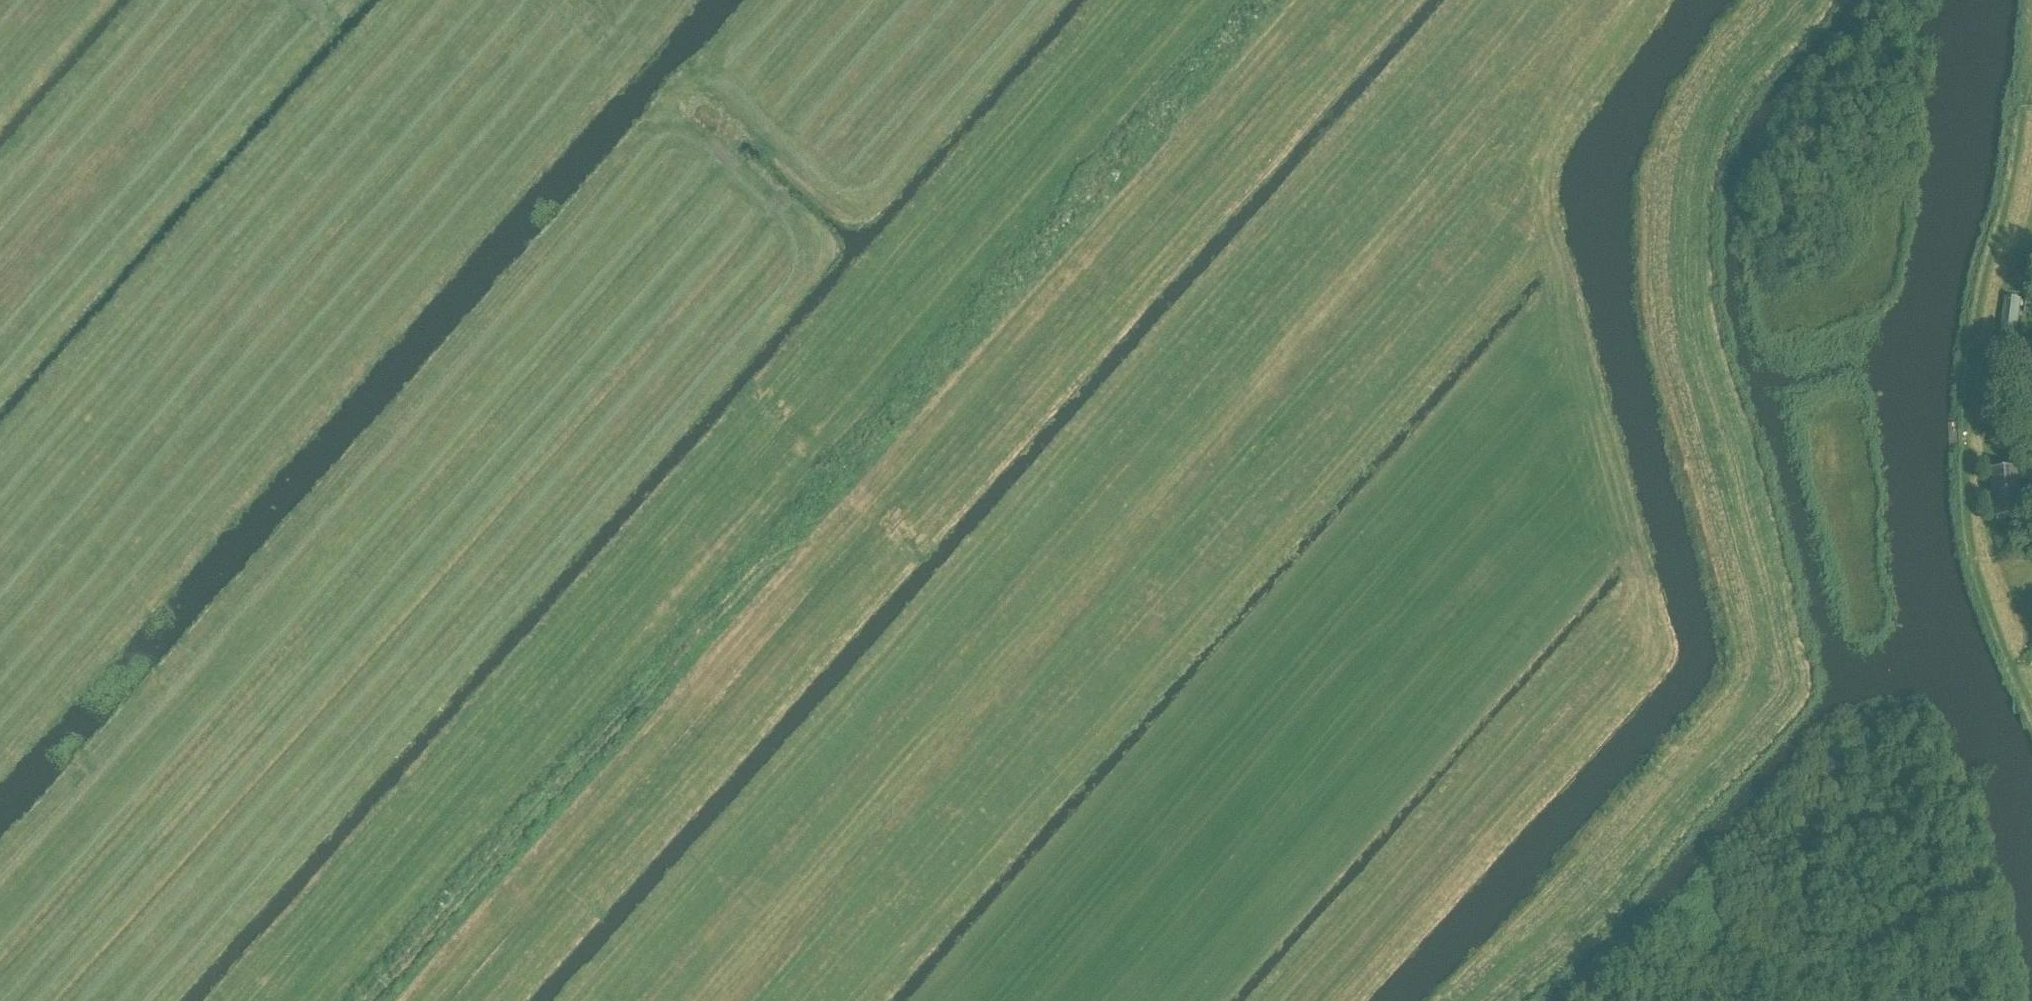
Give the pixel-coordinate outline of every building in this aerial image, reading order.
[(2017,332),(2022,300),(2005,297),(2001,330),(2017,332)] [(1997,519),(2022,518),(2019,469),(1994,470),(1997,519)]
